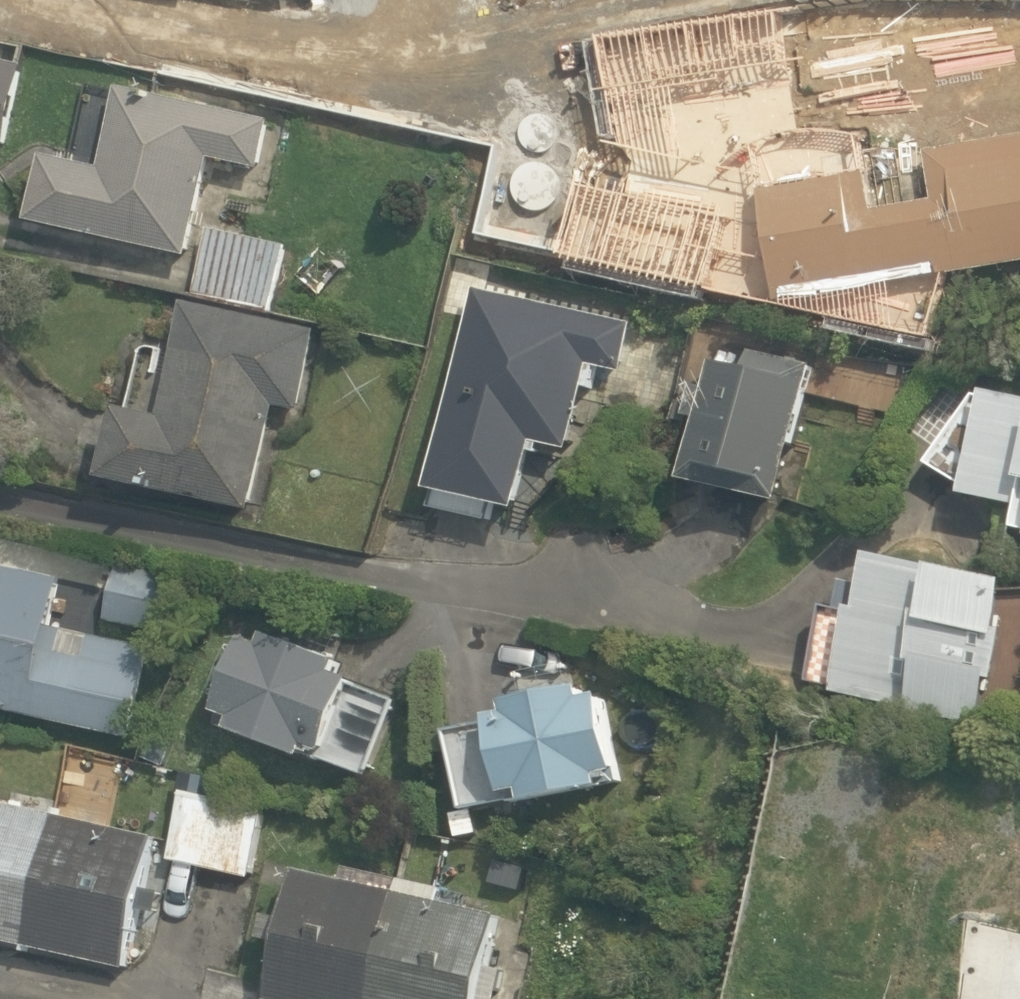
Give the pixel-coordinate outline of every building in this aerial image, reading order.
[(689,68),(696,140),(797,132),(791,59),(689,68)] [(6,153),(24,64),(0,60),(0,152),(6,153)] [(101,167),(45,154),(29,220),(189,257),(212,158),(261,169),(272,120),(120,85),(101,167)] [(863,148),(734,169),(749,255),(771,251),(779,305),(1019,264),(1019,135),(925,151),(934,201),(873,210),(863,148)] [(213,214),(198,283),(274,299),(290,230),(213,214)] [(624,373),(634,324),(476,287),(428,488),(519,509),(533,452),(540,454),(543,443),(570,450),(590,366),(624,373)] [(161,412),(121,403),(105,474),(253,508),(276,404),(300,409),(318,331),(185,301),(174,347),(161,344),(154,372),(170,375),(161,412)] [(746,368),(713,360),(706,386),(693,384),(685,415),(698,418),(683,479),(783,502),(815,365),(752,350),(746,368)] [(985,389),(984,395),(977,394),(927,464),(964,486),(963,495),(1019,507),(1016,530),(1019,530),(1019,397),(985,389)] [(997,628),(1007,580),(935,564),(934,567),(870,553),(858,608),(850,606),(849,612),(824,606),(808,683),(834,688),(832,694),(978,726),(988,677),(993,679),(1002,629),(997,628)] [(133,740),(155,646),(52,622),(63,576),(0,561),(0,709),(133,740)] [(117,568),(104,620),(159,634),(172,582),(117,568)] [(368,773),(398,697),(353,680),(354,675),(338,669),(342,656),(269,628),(264,639),(250,633),(220,706),(235,712),(231,723),(305,752),(307,749),(368,773)] [(447,726),(463,808),(621,780),(603,689),(587,692),(585,682),(506,696),(508,707),(490,711),(491,717),(447,726)] [(266,808),(184,790),(170,858),(251,876),(266,808)] [(0,798),(0,939),(127,967),(157,833),(0,798)] [(297,865),(286,916),(269,912),(264,936),(280,940),(267,998),(478,998),(498,909),(297,865)]
